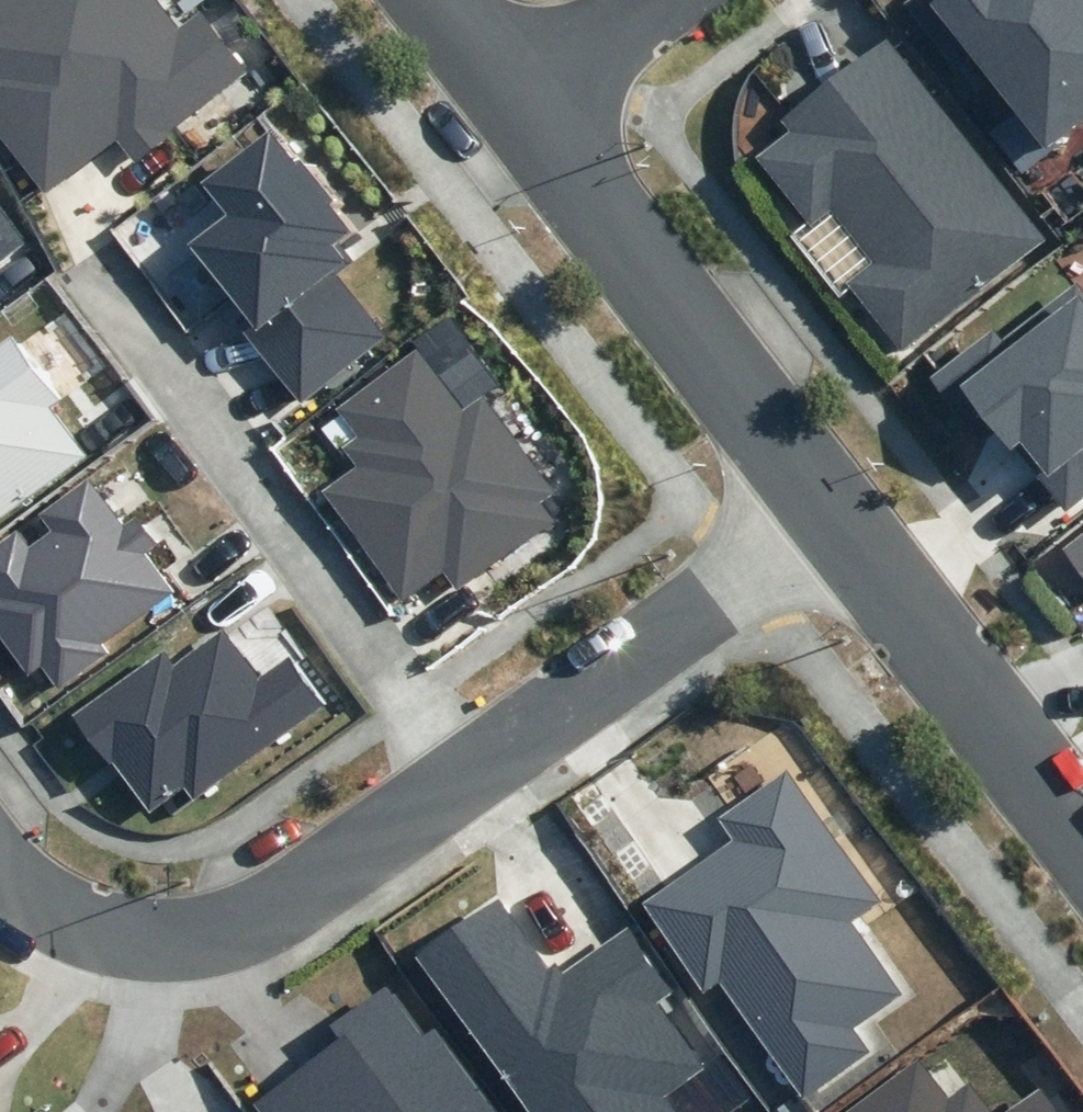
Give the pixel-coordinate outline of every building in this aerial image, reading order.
[(45,193),(117,137),(134,159),(247,71),(200,12),(179,28),(157,1),(158,0),(0,0),(0,136),(45,193)] [(899,2),(1022,171),(1053,149),(1048,143),(1082,118),(1082,0),(901,0),(899,2)] [(844,283),(900,354),(1046,240),(887,38),(781,121),(790,132),(758,157),(810,225),(831,209),(872,261),(844,283)] [(296,164),(269,130),(199,184),(224,216),(187,245),(252,328),(244,333),(300,405),(386,338),(336,275),(351,262),(341,249),(359,236),(300,161),(296,164)] [(28,240),(0,204),(0,261),(28,240)] [(1082,496),(1082,291),(1078,285),(1002,341),(994,330),(929,378),(955,412),(973,399),(1011,450),(1016,446),(1065,510),(1082,496)] [(13,334),(0,343),(0,521),(85,458),(47,407),(60,397),(13,334)] [(463,411),(416,351),(338,411),(357,435),(340,448),(354,465),(318,492),(404,602),(441,573),(457,593),(550,521),(537,505),(553,492),(480,398),(463,411)] [(105,651),(100,645),(172,592),(143,554),(157,544),(136,515),(125,523),(89,475),(35,514),(50,533),(29,548),(17,531),(0,544),(0,635),(28,673),(40,664),(57,687),(105,651)] [(1063,549),(1082,575),(1082,533),(1063,549)] [(192,798),(322,703),(290,658),(261,679),(222,627),(175,662),(165,648),(74,714),(148,813),(184,787),(192,798)] [(714,818),(729,840),(640,903),(703,993),(720,981),(803,1098),(870,1052),(853,1028),(902,994),(851,922),(881,901),(787,768),(714,818)] [(533,1111),(670,1111),(660,1097),(701,1068),(654,1004),(671,991),(626,929),(564,974),(554,961),(549,965),(498,896),(418,954),(533,1111)] [(339,1038),(247,1103),(253,1111),(493,1111),(434,1029),(423,1037),(386,986),(330,1026),(339,1038)] [(919,1060),(849,1111),(990,1111),(970,1085),(948,1100),(919,1060)] [(1039,1088),(1007,1111),(1057,1111),(1039,1088)]
